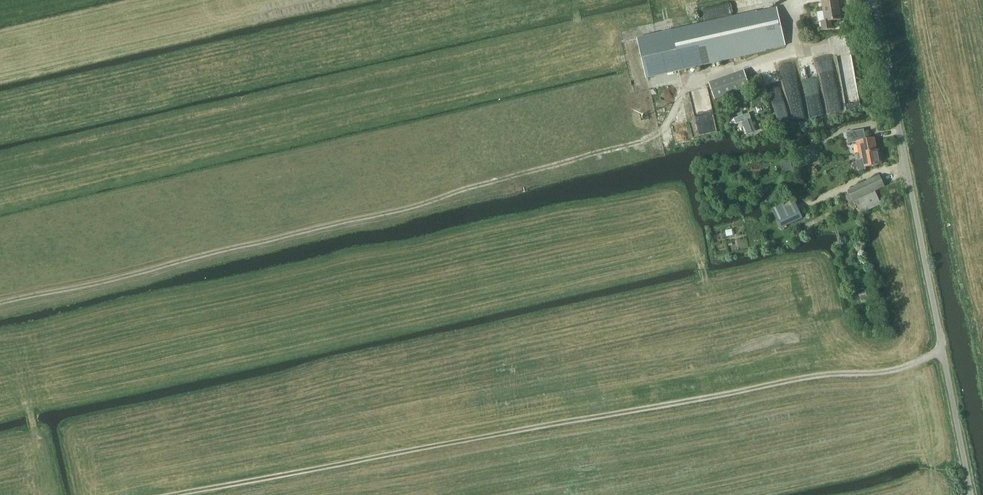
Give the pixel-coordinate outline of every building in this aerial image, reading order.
[(842,20),(839,0),(836,0),(822,2),(825,22),(822,22),(823,31),(833,29),(831,21),(842,20)] [(673,31),(639,39),(648,77),(682,69),(707,64),(707,63),(785,46),(777,8),(699,25),(673,31)] [(745,71),(709,83),(715,100),(751,88),(745,71)] [(756,131),(749,113),(744,115),(743,112),(738,114),(739,117),(734,119),(736,124),(742,122),(747,134),(756,131)] [(849,143),(857,142),(859,148),(860,154),(877,151),(877,150),(876,144),(874,138),(866,140),(864,129),(847,133),(849,143)] [(859,160),(856,160),(858,171),(866,169),(866,167),(882,164),(879,150),(877,150),(877,151),(860,154),(858,154),(859,160)] [(794,169),(804,167),(803,159),(792,161),(794,169)] [(880,176),(848,191),(853,202),(859,215),(860,215),(881,204),(875,191),(876,191),(885,186),(880,176)] [(794,199),(772,209),(781,229),(804,219),(794,199)] [(867,293),(859,295),(861,303),(869,301),(867,293)]
